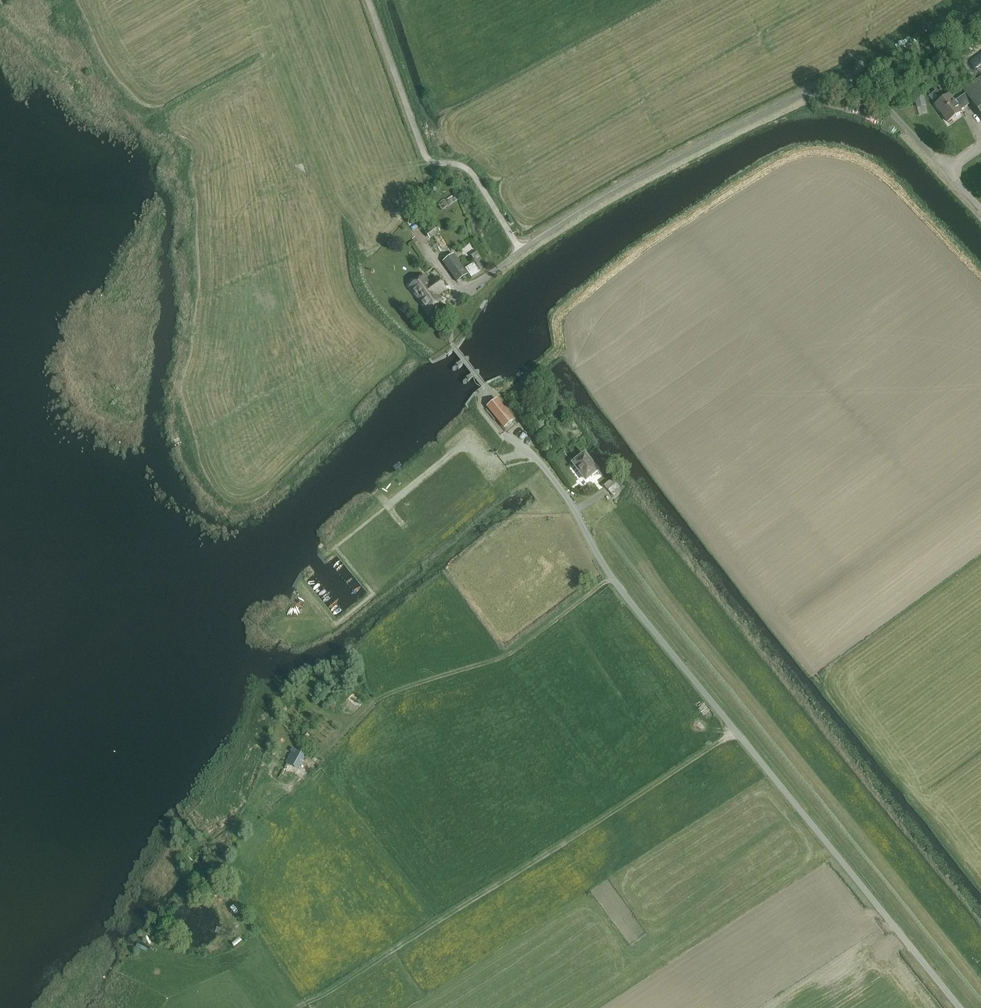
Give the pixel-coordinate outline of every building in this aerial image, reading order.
[(967,63),(976,73),(980,69),(980,50),(967,63)] [(961,110),(971,103),(980,117),(980,76),(961,89),(964,94),(954,101),(950,94),(935,105),(947,122),(962,112),(961,110)] [(914,97),(916,108),(926,105),(924,94),(914,97)] [(873,125),(874,117),(867,116),(866,124),(873,125)] [(436,225),(425,233),(429,239),(440,232),(436,225)] [(474,262),(480,272),(486,268),(477,253),(471,256),(474,262)] [(452,276),(463,268),(454,254),(442,261),(452,276)] [(469,265),(475,275),(480,272),(474,262),(469,265)] [(465,268),(471,278),(475,275),(469,265),(465,268)] [(468,275),(463,268),(452,276),(457,282),(468,275)] [(418,300),(442,283),(437,277),(429,282),(424,276),(409,287),(418,300)] [(442,283),(418,300),(427,313),(443,302),(438,295),(446,289),(442,283)] [(504,427),(513,419),(497,399),(488,407),(504,427)] [(597,471),(585,455),(573,464),(586,480),(597,471)] [(613,479),(605,486),(611,494),(620,486),(613,479)] [(547,493),(555,489),(553,484),(545,488),(547,493)] [(276,763),(281,754),(275,751),(271,760),(276,763)] [(295,762),(305,767),(311,756),(301,751),(295,762)]
